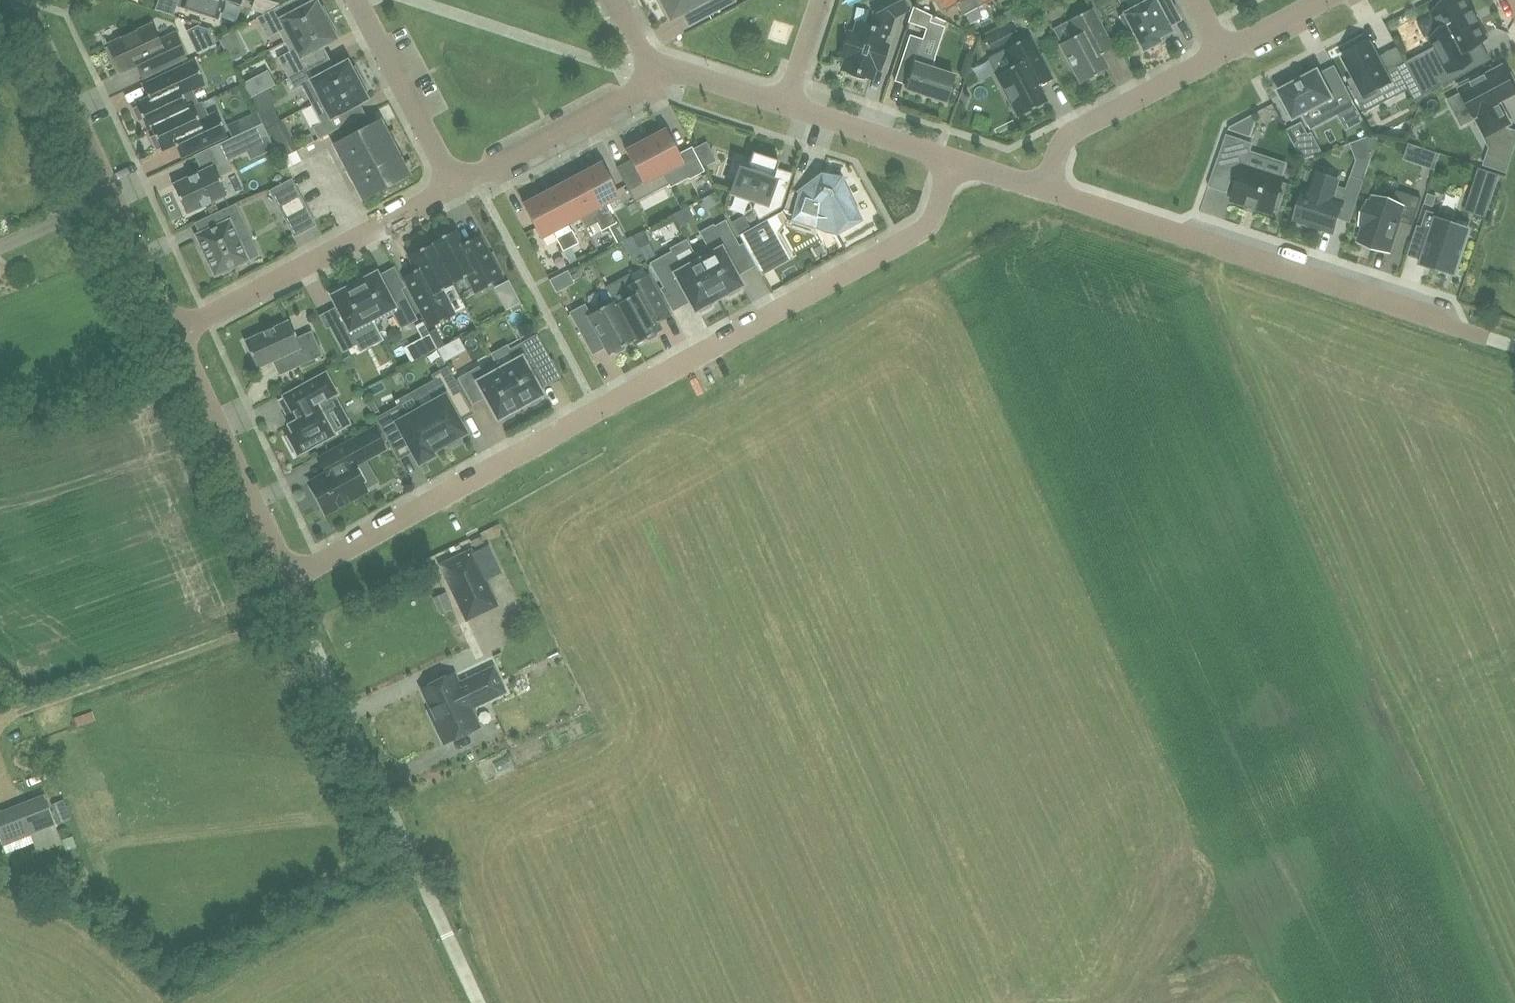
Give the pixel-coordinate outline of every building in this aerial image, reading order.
[(157,11),(173,17),(179,0),(161,0),(157,11)] [(181,8),(202,15),(207,0),(183,0),(181,8)] [(670,21),(672,20),(671,20),(702,4),(708,15),(707,16),(708,17),(736,2),(735,0),(659,0),(670,21)] [(865,77),(871,79),(875,68),(880,69),(887,47),(882,45),(886,34),(885,33),(889,20),(907,11),(901,0),(879,0),(871,4),(875,13),(870,29),(858,25),(854,36),(849,34),(842,57),(847,59),(843,70),(849,72),(849,74),(851,75),(852,77),(854,78),(855,79),(857,79),(859,79),(861,79),(863,79),(865,78),(865,77)] [(944,12),(967,0),(938,0),(944,12)] [(977,8),(984,5),(994,0),(973,0),(976,7),(977,8)] [(1174,7),(1170,0),(1145,0),(1146,2),(1119,17),(1129,36),(1133,34),(1143,52),(1159,43),(1157,39),(1171,32),(1161,14),(1174,7)] [(1443,61),(1433,67),(1439,79),(1472,61),(1471,60),(1467,62),(1462,52),(1486,39),(1477,23),(1480,22),(1474,12),(1472,13),(1465,0),(1459,0),(1434,14),(1444,33),(1432,40),(1443,61)] [(286,17),(281,6),(256,19),(267,39),(279,33),(284,43),(329,19),(323,7),(319,9),(315,1),(286,17)] [(908,24),(928,30),(932,17),(913,8),(908,24)] [(1100,57),(1111,50),(1112,50),(1091,10),(1068,22),(1076,37),(1060,45),(1081,84),(1107,70),(1100,57)] [(329,19),(284,43),(289,52),(277,58),(288,79),(312,66),(307,56),(336,40),(332,33),(335,31),(329,19)] [(891,42),(899,45),(908,22),(900,19),(891,42)] [(142,78),(163,68),(185,58),(174,35),(159,42),(151,26),(108,46),(120,72),(136,65),(142,78)] [(952,76),(931,69),(934,59),(920,54),(924,41),(910,36),(901,61),(915,66),(906,91),(945,104),(954,76),(952,76)] [(1038,87),(1050,81),(1052,80),(1029,37),(1005,50),(1014,67),(997,76),(1019,117),(1046,103),(1038,87)] [(1347,81),(1358,101),(1380,89),(1384,96),(1393,90),(1397,97),(1410,90),(1398,67),(1397,66),(1385,72),(1377,56),(1370,44),(1345,58),(1355,77),(1347,81)] [(312,66),(288,79),(294,91),(302,87),(311,105),(361,79),(355,68),(351,69),(347,62),(318,77),(312,66)] [(188,109),(182,95),(204,84),(194,63),(143,87),(149,99),(136,105),(137,108),(133,110),(139,121),(142,120),(147,130),(151,128),(150,127),(188,109)] [(1463,93),(1477,120),(1486,137),(1511,124),(1500,103),(1514,95),(1514,81),(1512,75),(1508,77),(1503,67),(1482,79),(1480,75),(1462,84),(1464,88),(1461,90),(1463,93)] [(1294,120),(1304,115),(1321,106),(1327,118),(1338,112),(1347,129),(1364,120),(1346,87),(1341,90),(1339,85),(1328,90),(1320,75),(1318,72),(1280,92),(1283,99),(1279,102),(1287,117),(1292,115),(1294,120)] [(1434,90),(1426,76),(1416,81),(1423,96),(1434,90)] [(361,79),(311,105),(321,123),(312,128),(318,140),(349,124),(343,113),(367,101),(363,93),(367,91),(361,79)] [(261,83),(250,87),(255,101),(267,97),(261,83)] [(192,107),(188,109),(150,127),(151,128),(155,137),(151,138),(157,150),(160,148),(161,151),(175,145),(181,157),(227,136),(216,114),(199,122),(192,107)] [(345,165),(354,160),(362,176),(353,180),(364,200),(408,177),(379,122),(335,145),(345,165)] [(1308,137),(1302,124),(1287,132),(1303,161),(1322,154),(1312,135),(1308,137)] [(262,125),(212,148),(219,164),(173,185),(186,214),(226,196),(218,178),(233,171),(228,161),(248,152),(246,149),(268,138),(262,125)] [(645,141),(663,175),(682,165),(691,181),(705,174),(693,150),(679,157),(665,131),(645,141)] [(1280,193),(1285,178),(1246,166),(1253,145),(1228,137),(1229,136),(1227,135),(1211,186),(1212,187),(1218,168),(1234,173),(1237,164),(1244,167),(1232,201),(1273,215),(1274,211),(1278,212),(1284,194),(1280,193)] [(629,192),(663,175),(645,141),(626,152),(631,162),(617,170),(629,192)] [(1503,172),(1512,147),(1493,141),(1485,165),(1503,172)] [(287,159),(291,170),(307,164),(302,153),(287,159)] [(773,181),(776,169),(779,162),(752,153),(746,172),(740,170),(732,194),(755,201),(753,209),(759,220),(781,208),(786,191),(773,187),(774,181),(773,181)] [(581,175),(599,208),(618,198),(601,165),(581,175)] [(1296,222),(1334,234),(1345,200),(1357,204),(1365,181),(1351,177),(1347,191),(1337,188),(1339,182),(1317,174),(1311,193),(1306,192),(1296,222)] [(562,185),(580,218),(599,208),(581,175),(562,185)] [(815,194),(803,191),(794,219),(817,227),(828,220),(836,235),(843,230),(844,231),(846,230),(845,229),(847,228),(848,229),(849,228),(849,227),(851,226),(852,227),(853,226),(853,225),(860,221),(838,181),(821,175),(815,194)] [(291,180),(270,191),(295,236),(316,225),(291,180)] [(543,195),(560,228),(580,218),(562,185),(543,195)] [(1359,243),(1390,253),(1401,217),(1414,221),(1422,199),(1397,191),(1393,203),(1374,197),(1372,204),(1368,202),(1361,225),(1365,226),(1359,243)] [(721,194),(704,202),(712,218),(729,211),(721,194)] [(541,239),(560,228),(543,195),(523,206),(541,239)] [(242,237),(246,229),(235,205),(211,216),(216,227),(196,236),(215,276),(219,274),(223,276),(233,271),(232,268),(248,261),(237,239),(242,237)] [(610,211),(602,215),(609,229),(618,224),(610,211)] [(1427,211),(1419,237),(1430,240),(1422,263),(1455,274),(1469,231),(1437,221),(1439,215),(1427,211)] [(609,229),(602,215),(594,220),(601,233),(609,229)] [(788,257),(776,234),(781,226),(776,216),(750,230),(739,236),(760,273),(788,257)] [(739,236),(750,230),(743,218),(733,224),(739,236)] [(694,255),(718,299),(727,295),(728,298),(741,291),(739,288),(742,286),(728,261),(731,259),(728,253),(739,247),(725,221),(713,228),(720,241),(708,248),(694,255)] [(432,245),(458,294),(458,293),(453,284),(468,276),(476,293),(502,280),(479,237),(462,246),(453,228),(439,235),(441,239),(431,244),(431,245),(432,245)] [(564,235),(571,249),(580,245),(572,231),(564,235)] [(564,235),(556,240),(563,253),(571,249),(564,235)] [(431,328),(447,319),(454,316),(441,292),(453,286),(457,294),(458,294),(432,245),(431,245),(409,257),(416,271),(404,278),(431,328)] [(617,248),(607,261),(618,269),(628,257),(617,248)] [(679,264),(672,252),(650,264),(664,289),(674,283),(677,288),(681,287),(695,312),(698,310),(700,314),(712,307),(710,304),(718,299),(694,255),(679,264)] [(353,285),(374,324),(392,314),(401,330),(418,321),(401,288),(388,295),(374,269),(361,276),(363,280),(353,285)] [(634,341),(633,341),(635,345),(645,340),(649,341),(657,337),(658,332),(660,331),(657,324),(670,317),(647,276),(624,288),(629,298),(615,306),(634,341)] [(328,293),(336,308),(342,319),(329,326),(343,353),(358,346),(352,335),(374,324),(353,285),(344,290),(342,286),(328,293)] [(614,302),(612,303),(590,315),(584,306),(570,314),(583,337),(596,330),(610,355),(612,353),(617,354),(624,350),(625,346),(633,341),(634,341),(615,306),(614,302)] [(291,353),(297,368),(323,356),(311,332),(296,339),(289,322),(245,342),(257,369),(291,353)] [(499,370),(520,408),(528,404),(530,408),(542,401),(540,397),(543,396),(535,382),(541,379),(536,370),(551,362),(537,336),(509,351),(515,361),(499,370)] [(422,344),(430,357),(441,350),(433,337),(422,344)] [(465,341),(442,349),(447,363),(470,355),(465,341)] [(415,408),(439,449),(446,445),(447,449),(462,441),(460,437),(466,434),(449,403),(463,395),(447,368),(432,376),(437,386),(428,391),(434,402),(421,409),(419,406),(415,408)] [(520,408),(499,370),(485,378),(479,368),(458,379),(473,405),(485,398),(498,421),(500,420),(502,423),(515,416),(513,413),(520,408)] [(283,398),(296,422),(288,426),(293,435),(289,437),(290,440),(287,442),(293,453),(296,451),(298,454),(338,432),(328,414),(335,410),(328,398),(336,394),(325,375),(283,398)] [(393,391),(408,385),(404,375),(388,380),(393,391)] [(439,449),(415,408),(403,415),(398,407),(376,420),(391,447),(405,439),(419,465),(434,457),(432,453),(439,449)] [(365,491),(351,466),(383,449),(373,431),(320,460),(328,474),(310,484),(326,513),(365,491)] [(495,606),(488,590),(484,581),(500,574),(487,548),(471,556),(470,553),(441,567),(466,620),(495,606)] [(444,613),(451,610),(444,594),(437,598),(444,613)] [(437,722),(434,723),(444,744),(479,728),(470,709),(504,693),(493,669),(458,685),(453,675),(422,690),(437,722)] [(11,855),(39,843),(36,836),(61,825),(48,794),(0,814),(0,828),(11,855)]
